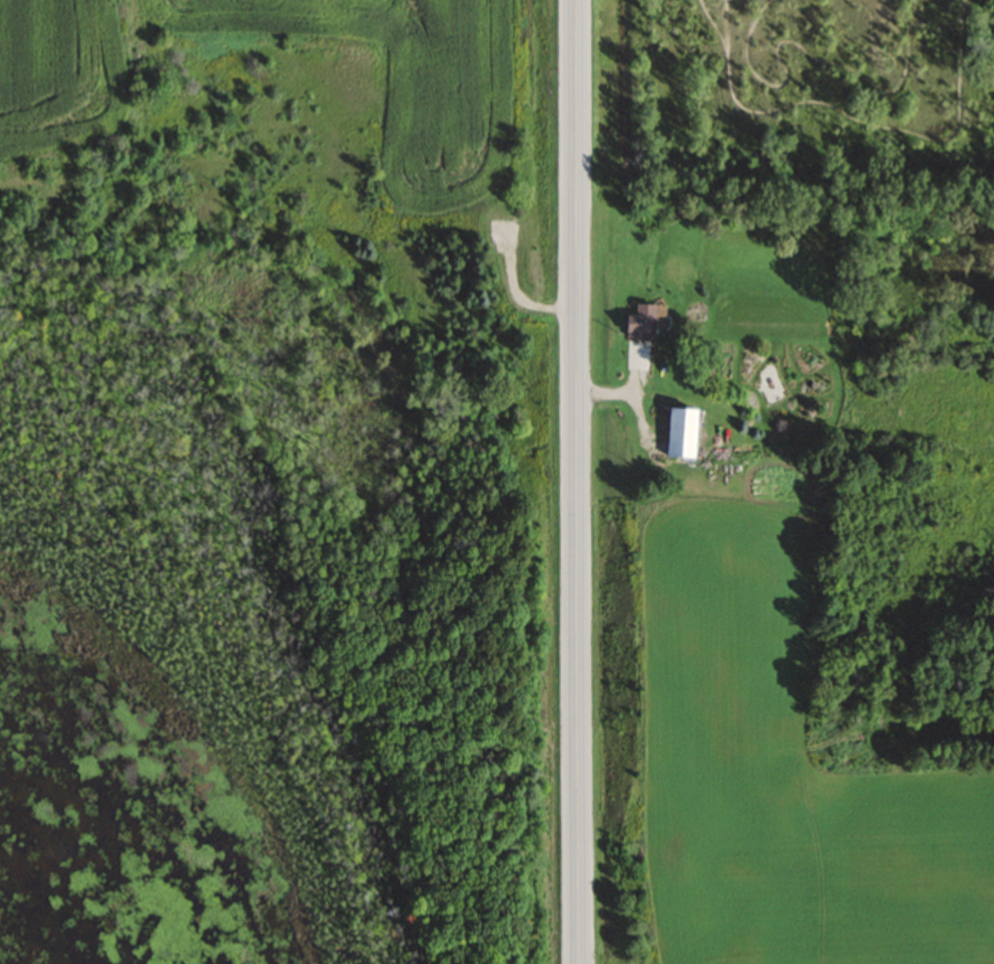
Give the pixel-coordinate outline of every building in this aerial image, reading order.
[(634,315),(624,315),(624,340),(653,340),(653,305),(634,305),(634,315)] [(693,409),(666,408),(665,457),(692,458),(693,409)]
